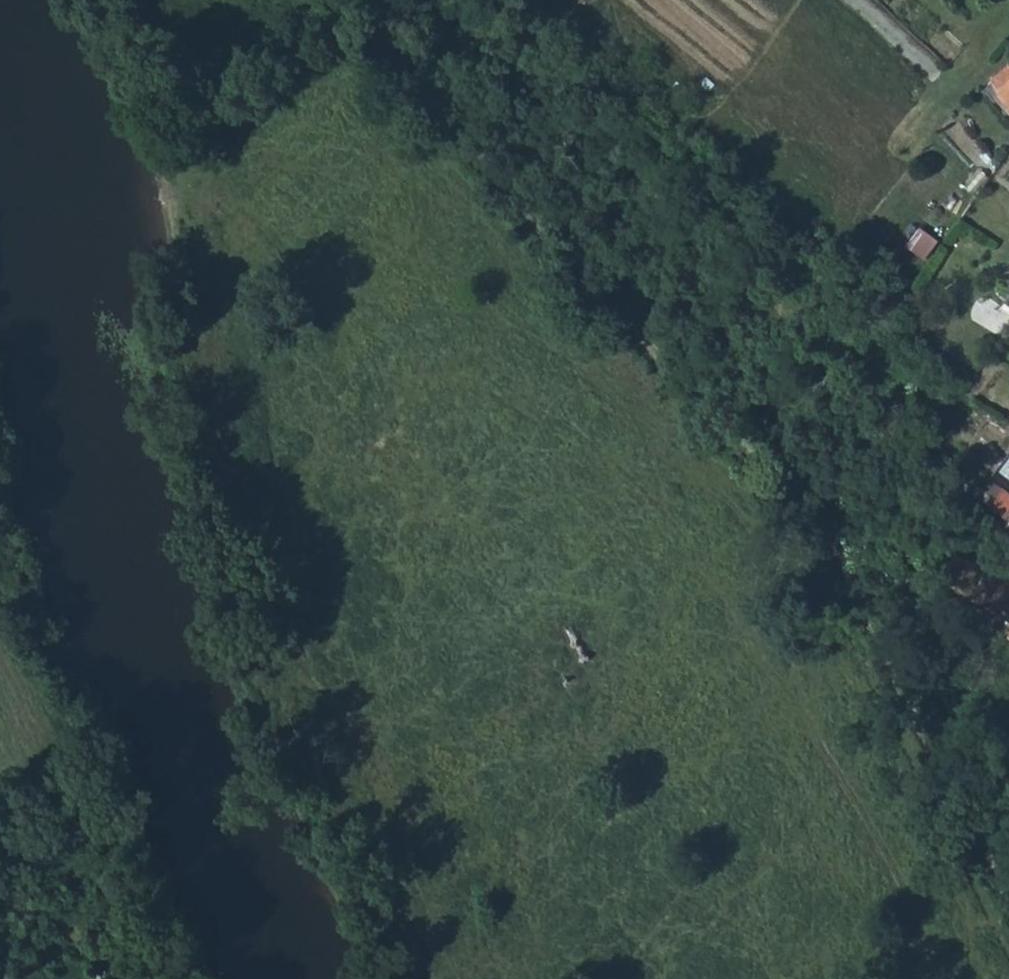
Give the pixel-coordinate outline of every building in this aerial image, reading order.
[(995,83),(1000,89),(1008,99),(1008,69),(995,83)] [(995,83),(985,91),(1008,119),(1008,99),(1000,89),(995,83)] [(925,229),(913,249),(932,261),(945,242),(925,229)] [(1000,504),(1008,510),(1008,490),(1000,504)] [(979,584),(984,589),(1002,569),(971,545),(952,569),(975,587),(979,584)] [(984,589),(999,600),(1008,582),(1008,574),(1002,569),(984,589)] [(999,600),(1008,608),(1008,582),(999,600)]
